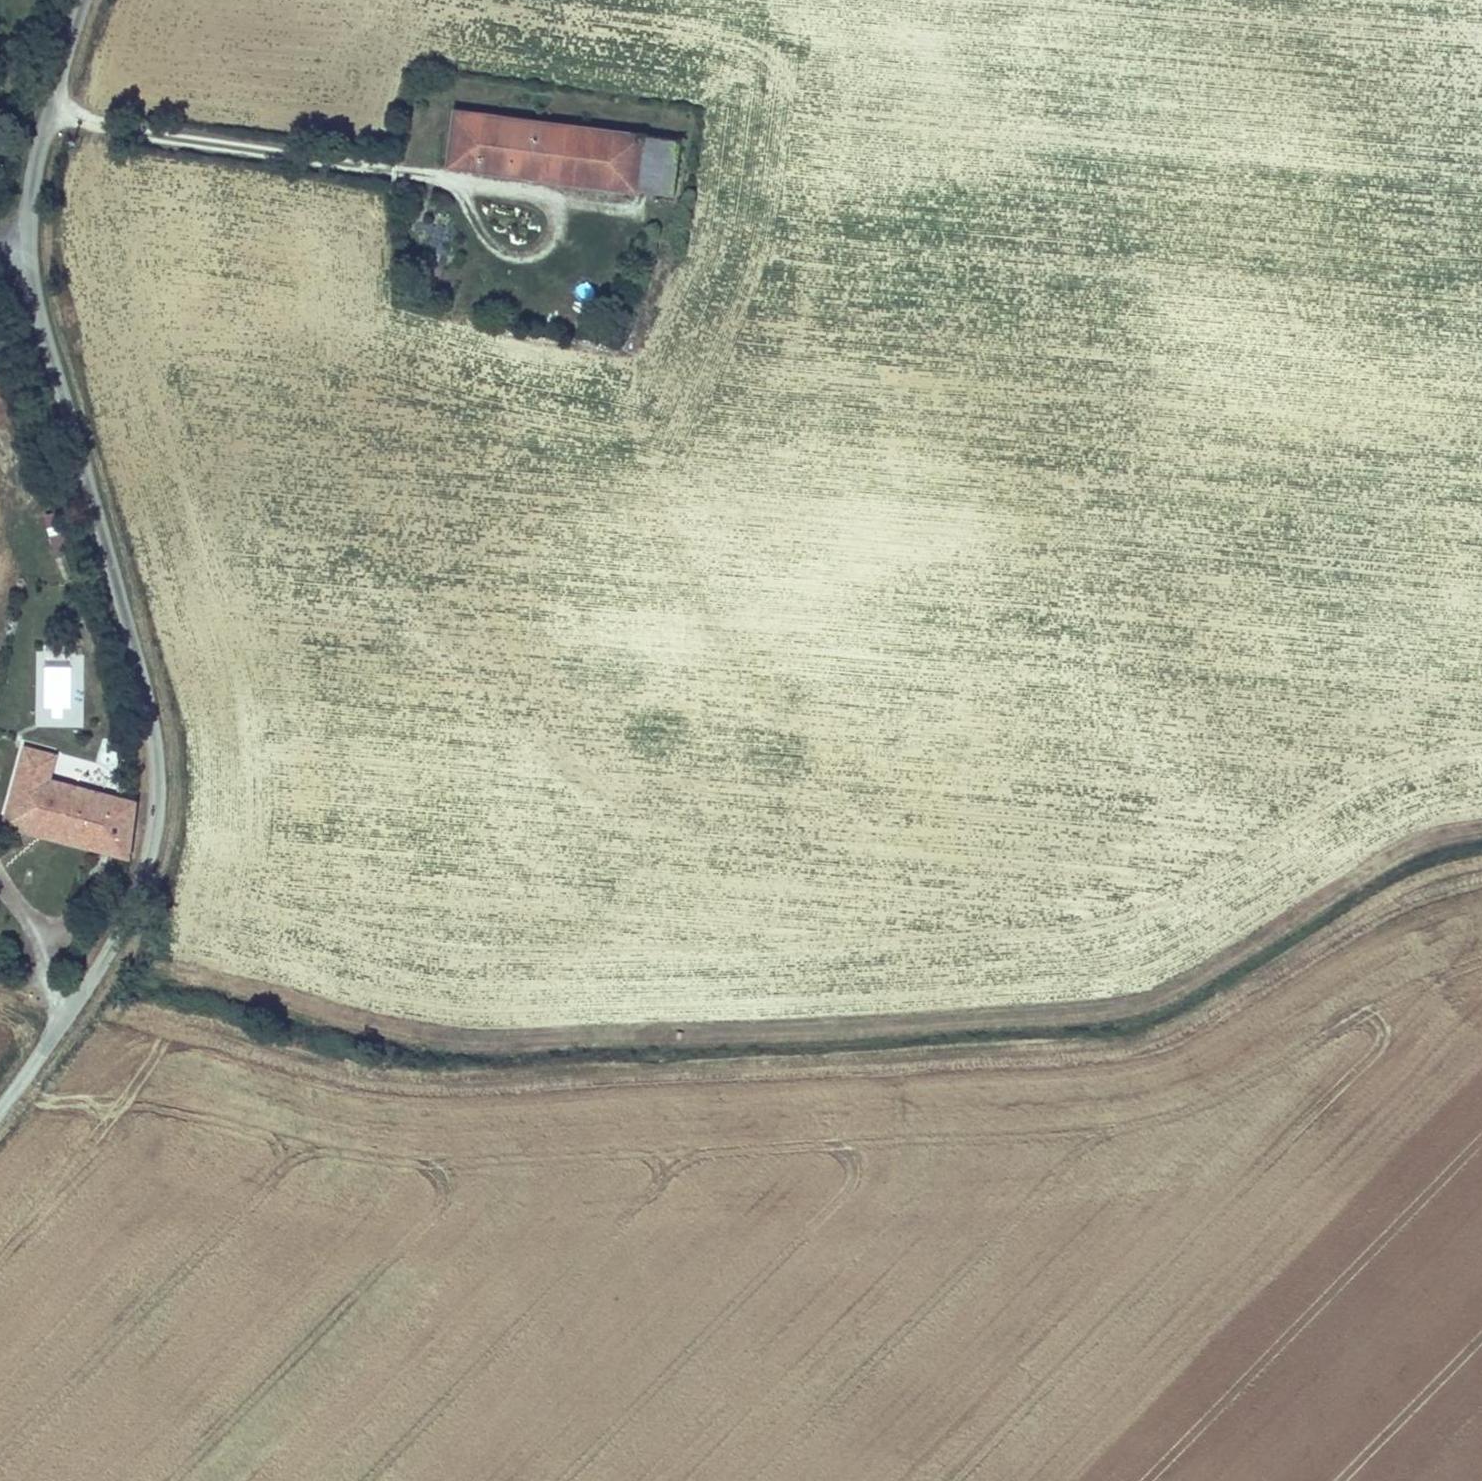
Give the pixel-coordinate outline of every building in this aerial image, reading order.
[(546,183),(612,190),(620,132),(458,109),(450,169),(523,179),(524,164),(547,166),(546,183)] [(612,190),(677,200),(683,142),(620,132),(612,190)] [(523,179),(546,183),(547,166),(524,164),(523,179)] [(52,543),(68,539),(60,506),(44,510),(52,543)] [(73,669),(49,664),(42,697),(66,702),(73,669)] [(95,847),(128,855),(134,803),(44,782),(49,757),(21,751),(7,817),(97,837),(95,847)] [(4,827),(95,847),(97,837),(7,817),(4,827)]
